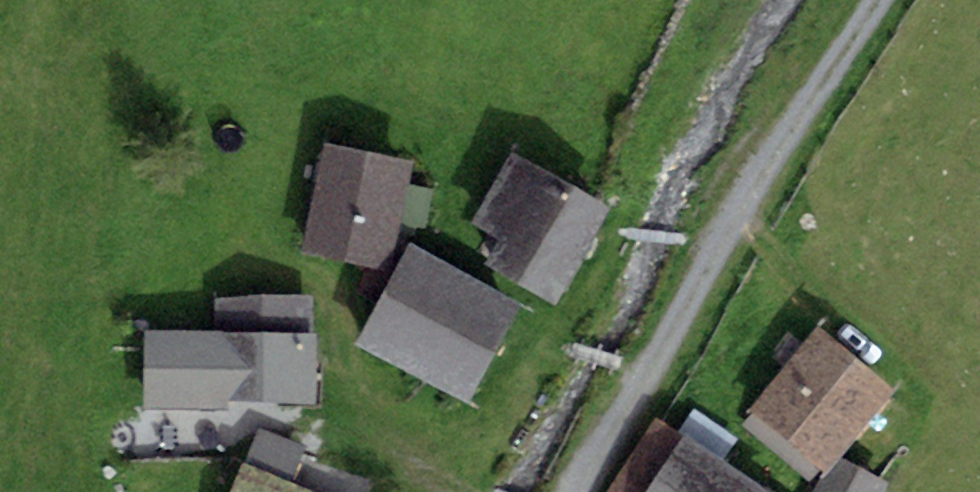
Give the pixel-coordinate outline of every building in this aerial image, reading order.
[(303,253),(391,271),(414,160),(326,142),(303,253)] [(484,262),(557,305),(610,208),(511,153),(473,220),(500,235),(484,262)] [(520,303),(411,242),(354,345),(463,405),(520,303)] [(216,331),(144,330),(143,411),(227,412),(228,400),(317,401),(318,334),(312,334),(312,298),(217,297),(216,331)] [(749,410),(824,474),(839,456),(895,390),(820,327),(749,410)] [(684,433),(680,438),(658,422),(610,491),(771,491),(684,433)] [(258,428),(243,463),(291,483),(306,448),(258,428)] [(814,491),(884,491),(887,485),(839,456),(824,474),(814,491)] [(243,463),(231,491),(313,491),(291,483),(243,463)]
